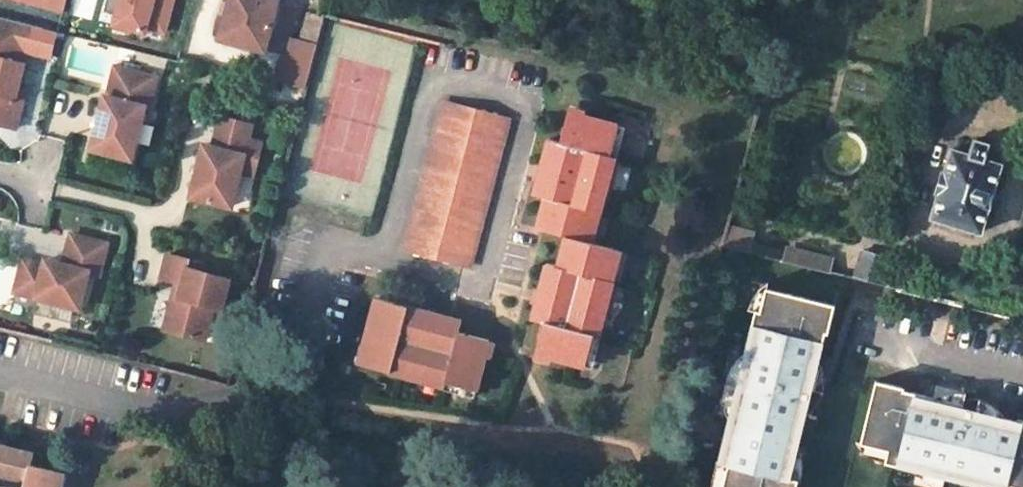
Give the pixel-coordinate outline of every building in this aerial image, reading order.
[(63,11),(66,0),(22,0),(63,11)] [(103,10),(116,15),(120,0),(106,0),(103,10)] [(116,15),(114,24),(144,32),(145,27),(164,32),(173,0),(120,0),(116,15)] [(219,39),(264,51),(278,0),(230,0),(219,39)] [(319,15),(310,13),(303,40),(316,44),(324,16),(319,15)] [(0,19),(0,29),(28,36),(31,27),(0,19)] [(0,29),(0,126),(16,130),(23,104),(15,102),(17,92),(25,65),(21,64),(28,36),(0,29)] [(303,40),(291,37),(285,59),(283,58),(277,80),(305,87),(316,44),(303,40)] [(101,97),(87,149),(127,159),(135,129),(139,130),(152,77),(112,68),(104,98),(101,97)] [(15,102),(23,104),(25,95),(17,92),(15,102)] [(444,102),(406,249),(470,266),(509,119),(444,102)] [(547,197),(538,226),(566,235),(587,241),(594,210),(600,212),(614,156),(610,155),(616,125),(568,112),(560,144),(549,140),(536,193),(547,197)] [(247,125),(216,118),(209,148),(199,145),(186,197),(227,207),(235,170),(239,156),(252,159),(256,143),(243,140),(247,125)] [(622,126),(616,125),(610,155),(614,156),(622,126)] [(941,192),(933,216),(980,231),(1000,165),(985,159),(989,145),(974,140),(970,155),(952,150),(945,175),(942,174),(937,191),(941,192)] [(252,159),(239,156),(235,170),(249,173),(252,159)] [(592,242),(600,212),(594,210),(587,241),(592,242)] [(751,232),(727,225),(722,245),(746,251),(751,232)] [(19,261),(11,293),(75,308),(83,272),(94,275),(103,244),(67,235),(60,265),(41,262),(40,266),(19,261)] [(543,323),(535,354),(585,366),(592,336),(597,337),(611,282),(607,281),(614,250),(592,244),(587,243),(565,238),(557,269),(545,266),(532,320),(543,323)] [(828,271),(831,258),(789,247),(785,260),(828,271)] [(882,284),(889,258),(863,250),(855,278),(882,284)] [(187,263),(164,258),(159,282),(180,287),(177,300),(171,299),(164,334),(203,342),(211,309),(219,311),(227,280),(200,274),(185,271),(187,263)] [(202,266),(187,263),(185,271),(200,274),(202,266)] [(760,286),(751,323),(823,340),(824,333),(827,333),(837,292),(828,290),(825,302),(760,286)] [(377,299),(368,330),(374,332),(365,363),(444,386),(446,380),(476,389),(489,342),(458,333),(461,322),(377,299)] [(823,340),(751,323),(717,461),(726,464),(787,479),(823,340)] [(359,362),(365,363),(374,332),(368,330),(359,362)] [(474,394),(476,389),(446,380),(444,386),(474,394)] [(859,443),(887,450),(883,462),(911,469),(943,477),(973,485),(982,486),(1000,486),(1001,484),(1012,486),(1022,486),(1022,421),(1015,419),(1015,422),(1004,419),(974,411),(961,408),(961,405),(933,398),(901,390),(902,388),(874,381),(859,443)] [(950,393),(933,398),(961,405),(965,391),(950,393)] [(985,402),(977,399),(974,411),(1004,419),(999,412),(992,406),(985,402)] [(859,443),(854,442),(855,442),(860,449),(869,456),(879,461),(883,462),(887,450),(859,443)] [(61,473),(30,465),(32,454),(4,447),(0,446),(0,486),(57,486),(61,473)] [(726,464),(721,486),(794,486),(796,481),(787,479),(726,464)] [(911,469),(911,470),(917,476),(924,482),(932,486),(933,486),(969,486),(973,485),(943,477),(911,469)]
